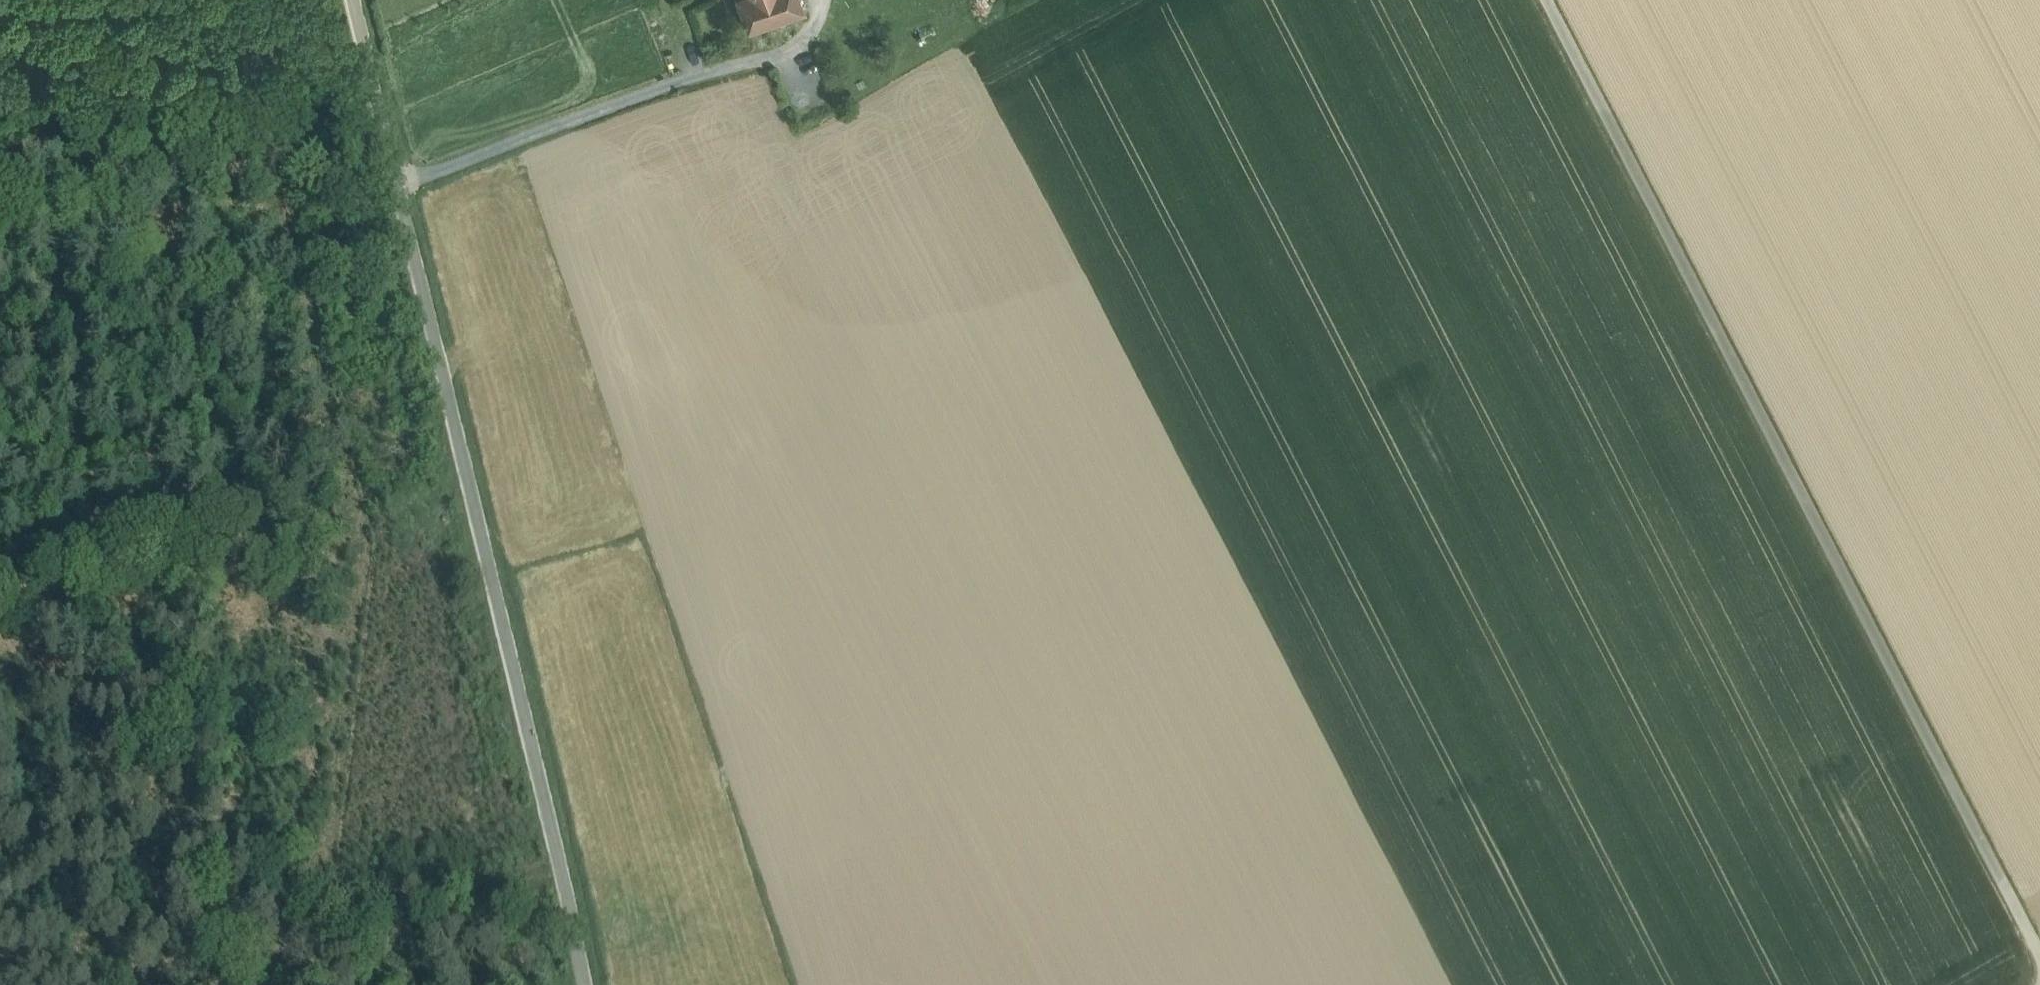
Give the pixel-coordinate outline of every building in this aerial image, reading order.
[(758,28),(814,7),(811,0),(747,0),(758,28)]
